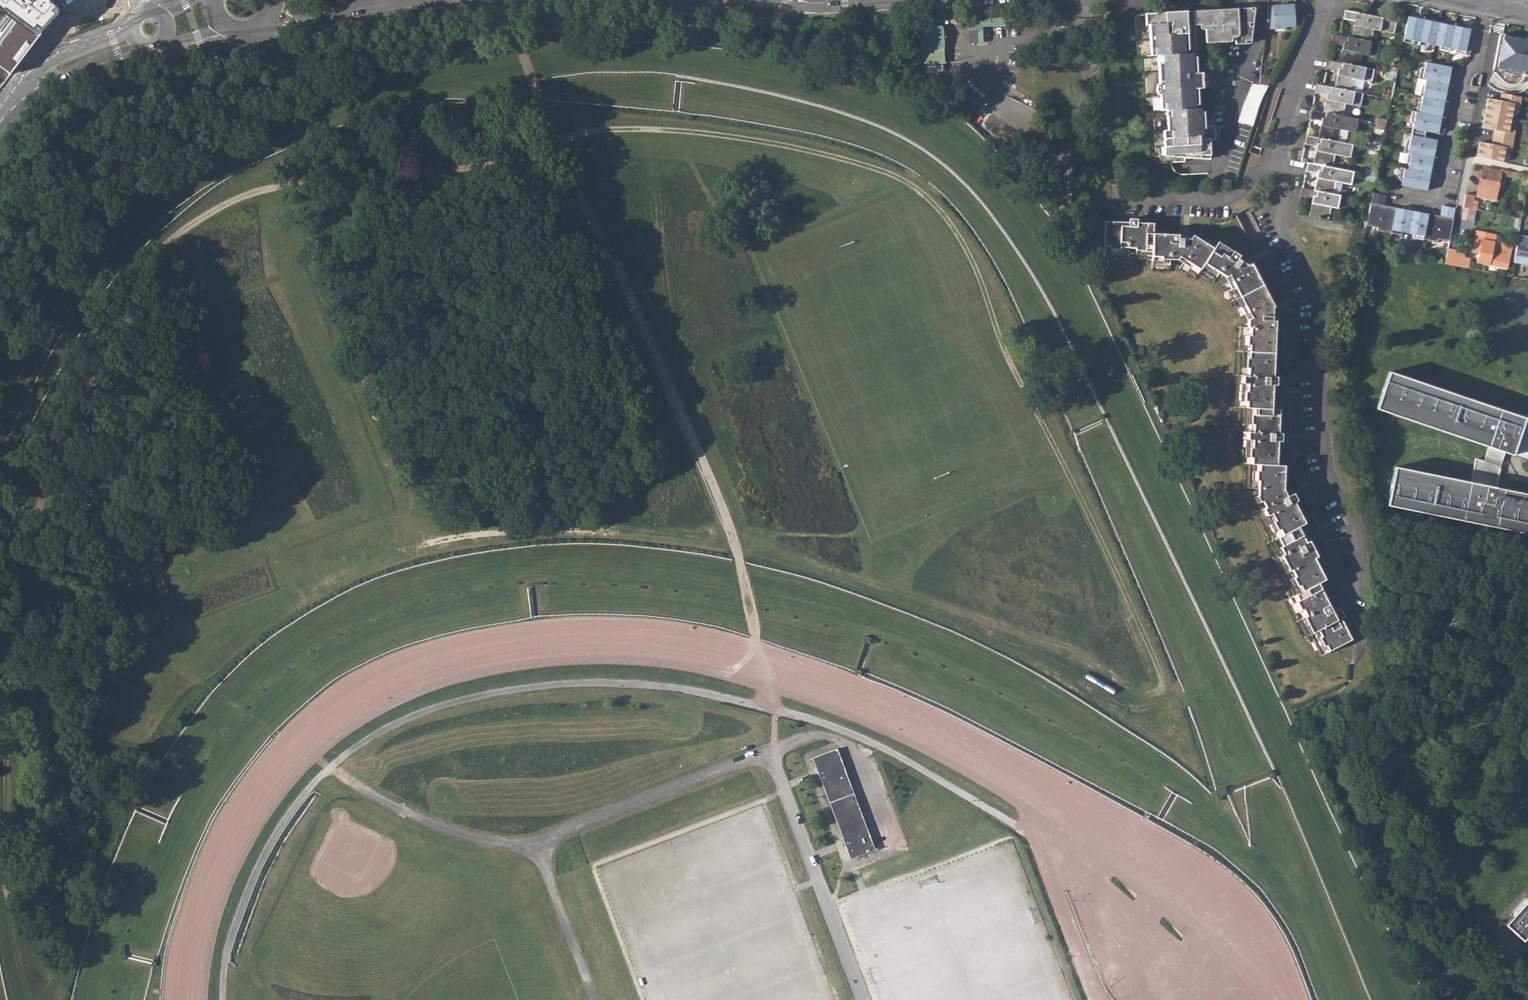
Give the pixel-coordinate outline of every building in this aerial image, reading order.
[(21,53),(40,42),(44,15),(114,11),(125,0),(0,0),(0,2),(21,53)] [(1274,29),(1285,28),(1285,26),(1295,26),(1294,18),(1300,18),(1301,3),(1273,6),(1273,16),(1274,24),(1274,29)] [(1206,43),(1232,41),(1232,37),(1235,37),(1235,41),(1244,41),(1247,40),(1249,23),(1248,8),(1194,11),(1194,25),(1200,25),(1200,27),(1202,29),(1206,29),(1206,43)] [(1358,22),(1357,25),(1354,25),(1352,37),(1371,41),(1374,29),(1394,33),(1397,20),(1345,10),(1343,19),(1354,21),(1358,22)] [(1158,55),(1160,84),(1160,94),(1161,103),(1162,103),(1166,106),(1166,110),(1168,130),(1164,130),(1165,156),(1211,159),(1211,126),(1205,126),(1204,111),(1199,112),(1197,112),(1197,108),(1192,108),(1192,105),(1199,104),(1198,88),(1202,88),(1201,73),(1198,73),(1196,57),(1192,57),(1189,57),(1188,53),(1185,53),(1184,50),(1192,49),(1190,19),(1187,19),(1187,11),(1149,13),(1149,24),(1149,25),(1151,48),(1153,48),(1157,51),(1158,55)] [(1419,42),(1423,19),(1424,16),(1416,15),(1416,17),(1408,16),(1403,41),(1412,43),(1413,41),(1419,42)] [(1020,16),(970,18),(970,26),(1020,23),(1020,16)] [(1423,19),(1419,42),(1418,44),(1428,46),(1428,44),(1434,45),(1439,20),(1432,18),(1431,21),(1423,19)] [(1439,20),(1434,45),(1440,46),(1439,48),(1448,50),(1448,48),(1453,25),(1447,24),(1447,21),(1439,20)] [(1475,29),(1470,28),(1462,27),(1463,24),(1453,22),(1453,25),(1448,48),(1455,49),(1455,52),(1470,55),(1475,29)] [(944,25),(918,27),(921,63),(947,61),(944,25)] [(1340,62),(1359,66),(1362,52),(1377,55),(1379,43),(1371,41),(1352,37),(1333,34),(1331,43),(1343,45),(1346,46),(1346,50),(1342,49),(1340,62)] [(1494,52),(1490,74),(1511,78),(1510,86),(1508,94),(1524,97),(1527,82),(1527,59),(1494,52)] [(1364,80),(1372,82),(1375,69),(1359,66),(1340,62),(1328,60),(1326,69),(1338,71),(1342,72),(1341,75),(1337,75),(1335,87),(1355,91),(1362,92),(1364,80)] [(1421,67),(1418,78),(1450,85),(1452,76),(1450,76),(1451,67),(1442,65),(1440,67),(1438,64),(1426,62),(1425,66),(1423,66),(1421,67)] [(1511,78),(1490,74),(1488,82),(1510,86),(1511,78)] [(1260,78),(1259,85),(1268,86),(1269,83),(1270,83),(1271,79),(1266,78),(1260,78)] [(1450,85),(1418,78),(1415,94),(1422,96),(1447,101),(1450,85)] [(1253,126),(1262,97),(1268,86),(1259,85),(1253,84),(1243,105),(1238,122),(1253,126)] [(1343,116),(1346,102),(1353,104),(1361,105),(1363,93),(1362,92),(1355,91),(1335,87),(1317,84),(1315,92),(1326,95),(1330,95),(1329,99),(1326,99),(1323,112),(1343,116)] [(1447,101),(1422,96),(1421,101),(1418,101),(1416,111),(1441,116),(1443,108),(1446,108),(1447,101)] [(1350,117),(1353,104),(1346,102),(1343,116),(1350,117)] [(1325,121),(1324,125),(1321,124),(1318,137),(1337,141),(1340,128),(1347,130),(1355,131),(1357,119),(1350,117),(1343,116),(1323,112),(1312,110),(1310,118),(1321,120),(1325,121)] [(1425,131),(1428,129),(1429,131),(1438,133),(1440,124),(1443,124),(1444,116),(1441,116),(1416,111),(1412,110),(1410,120),(1413,123),(1412,131),(1413,132),(1424,134),(1425,134),(1425,131)] [(1340,128),(1337,141),(1345,143),(1347,130),(1340,128)] [(1408,152),(1434,157),(1436,157),(1438,149),(1435,149),(1437,140),(1428,138),(1425,140),(1424,137),(1425,134),(1424,134),(1413,132),(1412,131),(1410,140),(1408,140),(1406,142),(1404,151),(1408,152)] [(1527,135),(1520,134),(1518,144),(1526,145),(1524,159),(1517,158),(1514,165),(1527,168),(1527,131),(1527,135)] [(1320,147),(1319,151),(1315,150),(1313,164),(1333,168),(1333,167),(1335,154),(1350,157),(1353,144),(1345,143),(1337,141),(1318,137),(1307,135),(1305,144),(1316,146),(1320,147)] [(1434,157),(1408,152),(1408,153),(1406,162),(1409,163),(1408,169),(1433,173),(1434,165),(1432,165),(1434,157)] [(1314,190),(1333,194),(1336,181),(1342,183),(1351,184),(1353,172),(1333,168),(1313,164),(1307,163),(1306,171),(1317,173),(1321,174),(1320,178),(1317,177),(1314,190)] [(1401,185),(1414,188),(1416,186),(1418,188),(1427,190),(1429,181),(1431,181),(1433,173),(1408,169),(1401,167),(1399,177),(1402,180),(1401,185)] [(1483,167),(1477,196),(1495,200),(1501,175),(1514,178),(1515,172),(1502,169),(1501,171),(1483,167)] [(1340,195),(1342,183),(1336,181),(1333,194),(1340,195)] [(1328,220),(1331,207),(1346,210),(1349,196),(1340,195),(1333,194),(1314,190),(1302,187),(1301,196),(1312,198),(1316,199),(1315,203),(1311,202),(1309,216),(1328,220)] [(1387,194),(1373,192),(1367,223),(1379,225),(1378,231),(1402,235),(1403,231),(1414,233),(1413,236),(1438,240),(1438,237),(1450,239),(1456,207),(1442,205),(1441,214),(1385,205),(1387,194)] [(1472,209),(1475,195),(1466,193),(1463,206),(1464,207),(1472,209)] [(1464,207),(1462,219),(1473,221),(1475,209),(1472,209),(1464,207)] [(1110,259),(1152,261),(1152,263),(1152,268),(1170,269),(1170,259),(1170,256),(1178,257),(1184,261),(1183,263),(1179,268),(1195,278),(1199,271),(1214,281),(1219,272),(1221,270),(1228,274),(1231,281),(1228,282),(1223,285),(1239,317),(1245,314),(1248,313),(1251,320),(1255,320),(1255,327),(1250,327),(1247,327),(1238,326),(1234,407),(1243,407),(1239,463),(1247,463),(1246,487),(1258,488),(1263,488),(1263,490),(1258,494),(1257,495),(1260,501),(1263,500),(1267,498),(1270,504),(1266,507),(1257,511),(1269,541),(1267,542),(1275,558),(1273,559),(1291,597),(1285,600),(1304,637),(1308,635),(1316,651),(1324,647),(1327,652),(1349,641),(1338,619),(1333,622),(1329,613),(1333,610),(1329,604),(1326,605),(1314,585),(1322,581),(1307,550),(1314,547),(1310,540),(1306,542),(1303,543),(1295,528),(1298,526),(1302,524),(1291,503),(1295,501),(1298,500),(1294,492),(1287,496),(1280,499),(1277,493),(1280,491),(1281,465),(1277,464),(1274,464),(1274,448),(1269,448),(1269,443),(1274,443),(1274,440),(1278,441),(1282,441),(1282,433),(1279,432),(1275,432),(1276,408),(1271,408),(1268,408),(1269,392),(1264,392),(1264,387),(1268,387),(1268,384),(1273,384),(1277,385),(1277,376),(1270,376),(1272,329),(1275,329),(1276,320),(1272,320),(1272,315),(1268,315),(1269,309),(1270,308),(1248,265),(1247,265),(1246,266),(1240,262),(1241,261),(1238,258),(1240,255),(1232,251),(1231,254),(1216,245),(1214,248),(1212,251),(1203,245),(1191,238),(1190,240),(1183,240),(1183,238),(1179,238),(1179,234),(1171,234),(1170,237),(1153,237),(1153,234),(1153,226),(1137,226),(1138,222),(1138,219),(1129,218),(1129,222),(1129,225),(1127,225),(1127,231),(1122,231),(1122,225),(1105,225),(1104,250),(1110,250),(1110,259)] [(1122,225),(1122,231),(1127,231),(1127,225),(1129,225),(1129,222),(1105,221),(1105,225),(1122,225)] [(1365,228),(1355,226),(1353,236),(1363,238),(1365,228)] [(1478,262),(1508,268),(1511,250),(1493,246),(1496,234),(1485,232),(1484,237),(1482,238),(1476,237),(1472,252),(1480,253),(1478,262)] [(1214,248),(1193,235),(1191,238),(1203,245),(1212,251),(1214,248)] [(1518,238),(1515,256),(1516,256),(1515,262),(1527,265),(1527,240),(1518,238)] [(1232,251),(1218,242),(1216,245),(1231,254),(1232,251)] [(1445,264),(1468,268),(1470,260),(1455,257),(1456,250),(1448,248),(1445,264)] [(1248,265),(1270,308),(1272,307),(1274,306),(1251,263),(1248,265)] [(1228,274),(1221,270),(1219,272),(1226,276),(1228,282),(1231,281),(1228,274)] [(1248,319),(1247,327),(1250,327),(1255,327),(1255,320),(1251,320),(1248,313),(1245,314),(1248,319)] [(1376,408),(1489,446),(1484,460),(1476,457),(1471,482),(1395,467),(1387,504),(1527,533),(1527,494),(1496,487),(1500,470),(1500,467),(1505,452),(1527,459),(1527,410),(1526,417),(1390,371),(1376,408)] [(1271,408),(1273,384),(1268,384),(1268,387),(1264,387),(1264,392),(1269,392),(1268,408),(1271,408)] [(1277,464),(1278,441),(1274,440),(1274,443),(1269,443),(1269,448),(1274,448),(1274,464),(1277,464)] [(1287,496),(1284,489),(1285,465),(1281,465),(1280,491),(1277,493),(1280,499),(1287,496)] [(1291,503),(1302,524),(1305,523),(1295,501),(1291,503)] [(1306,542),(1298,526),(1295,528),(1303,543),(1306,542)] [(1307,550),(1322,581),(1325,579),(1315,558),(1318,556),(1314,547),(1307,550)] [(1333,622),(1338,619),(1349,641),(1352,639),(1341,618),(1344,616),(1340,607),(1333,610),(1329,613),(1333,622)] [(876,848),(838,749),(811,759),(851,858),(876,848)] [(1505,923),(1523,939),(1527,934),(1527,899),(1505,923)]
